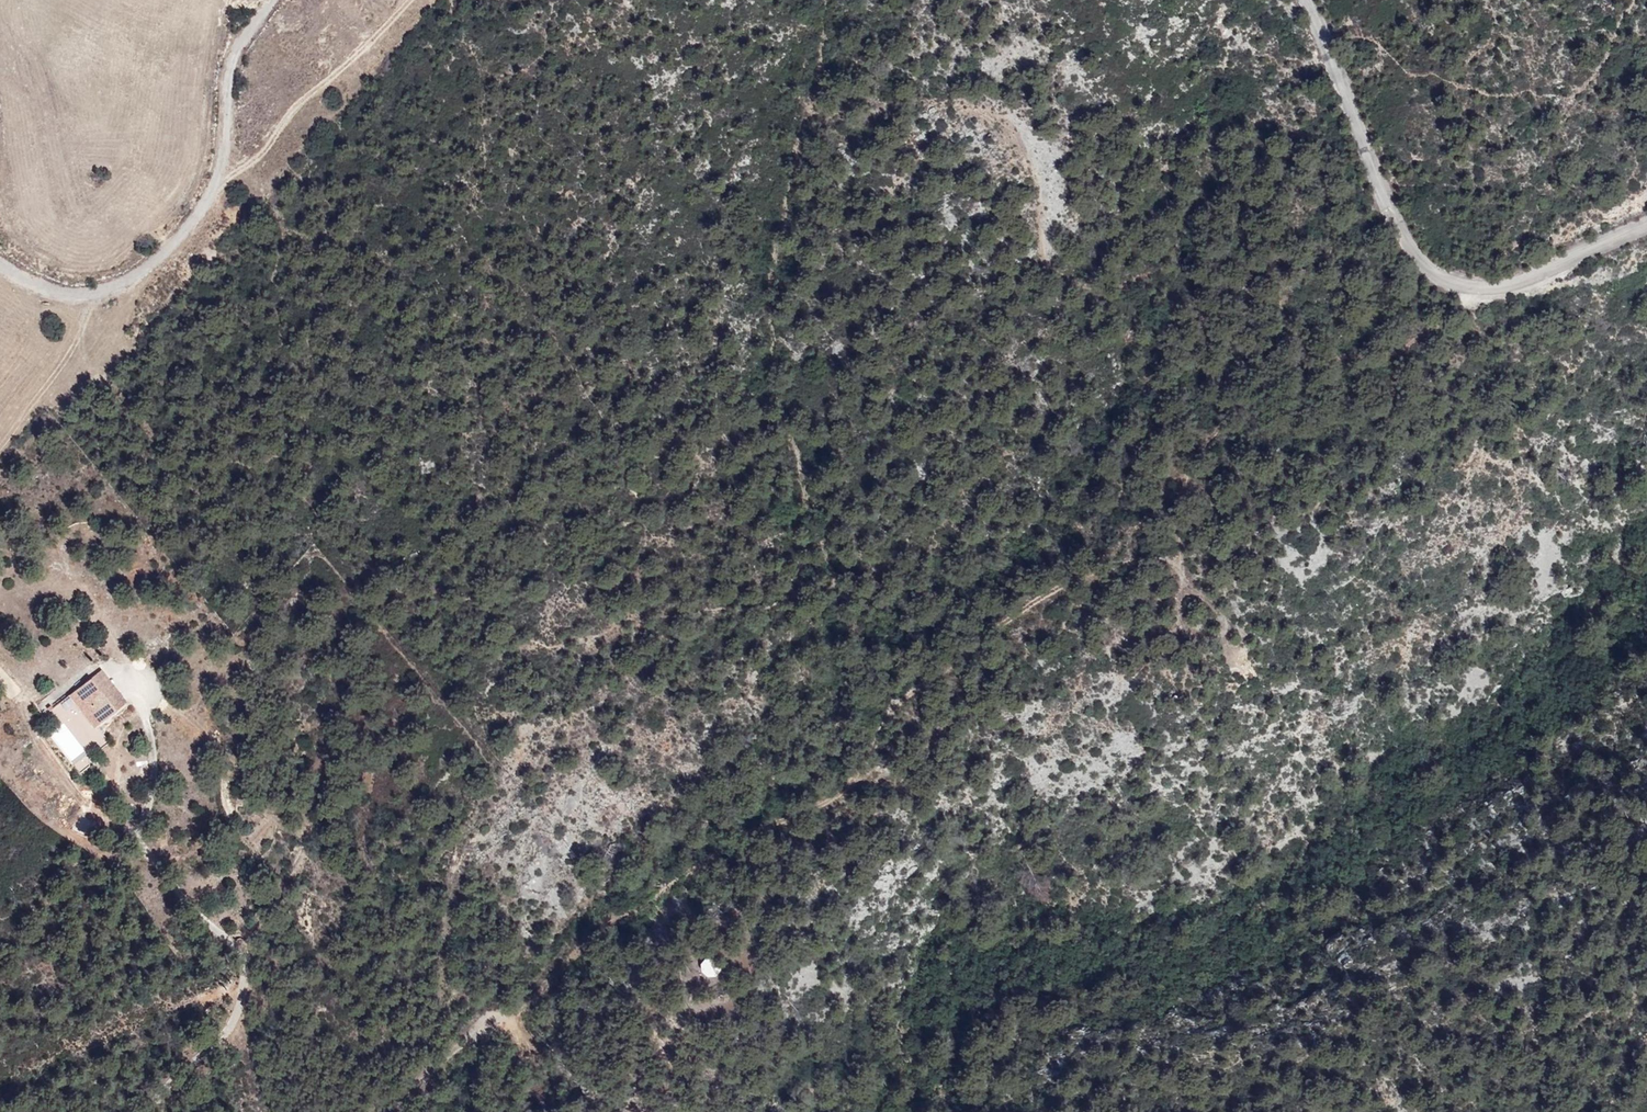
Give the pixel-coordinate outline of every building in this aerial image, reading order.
[(128,703),(101,668),(62,694),(92,730),(128,703)] [(64,722),(49,731),(76,771),(90,762),(64,722)] [(710,954),(699,967),(712,977),(722,964),(710,954)]
